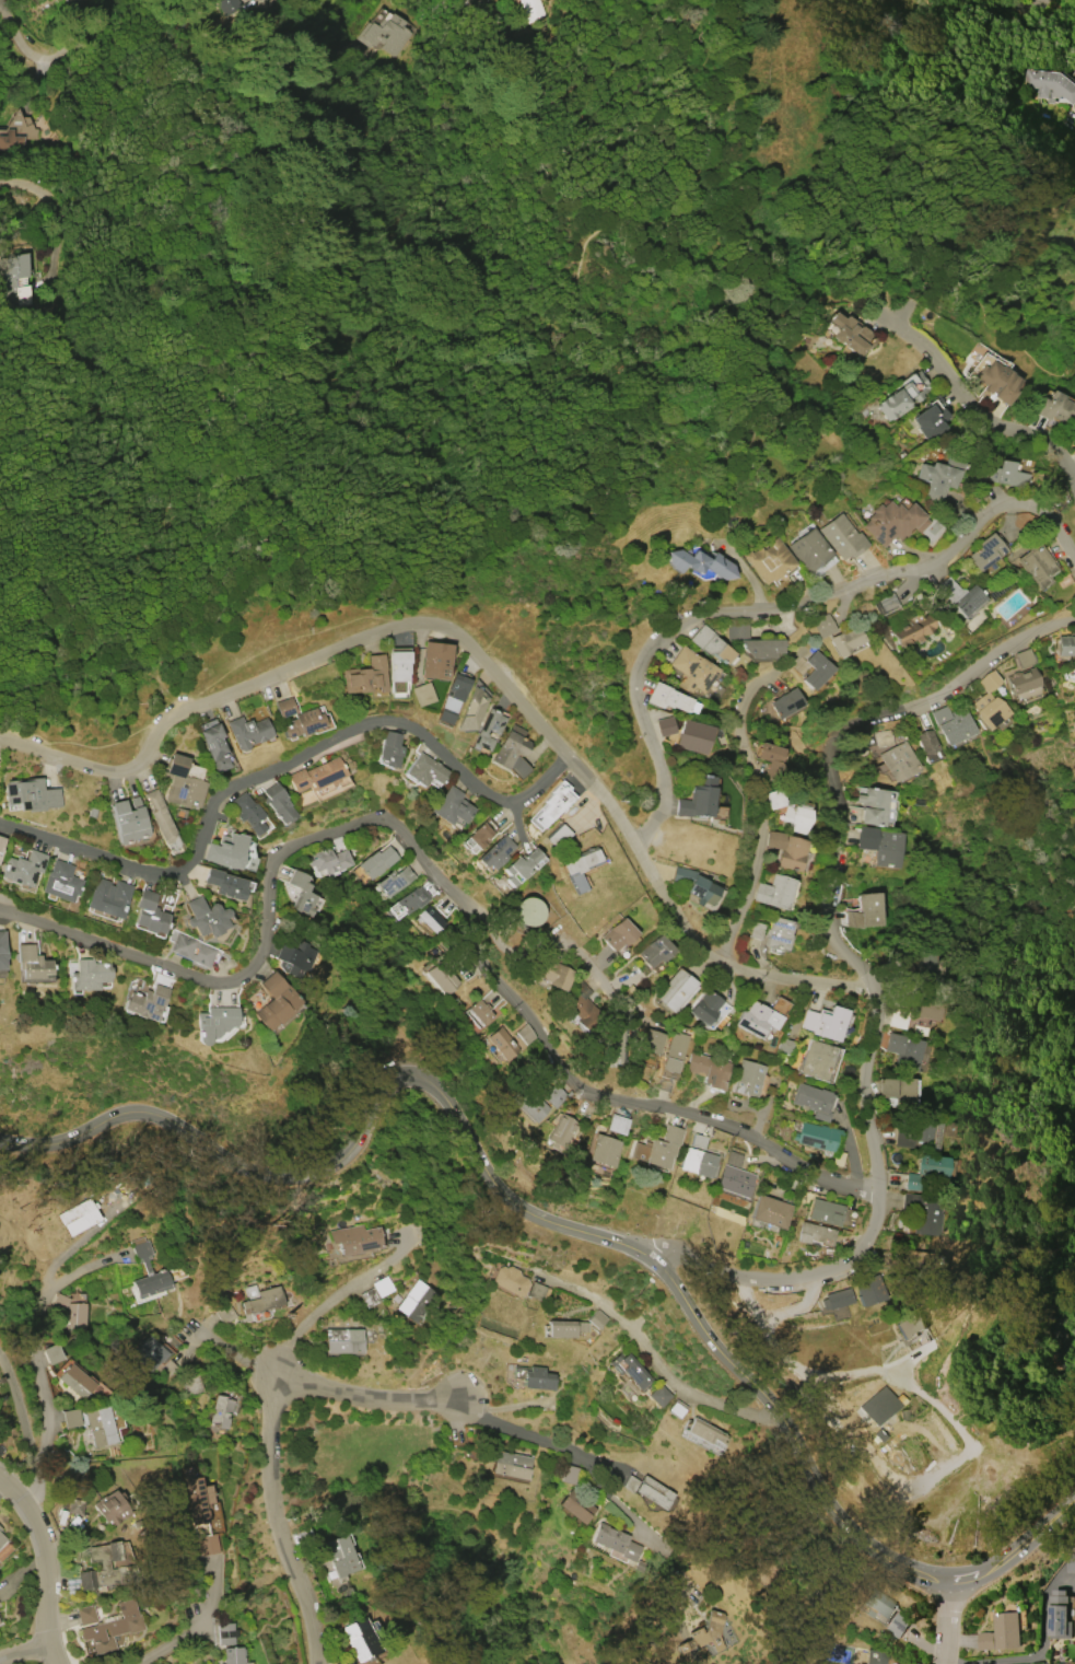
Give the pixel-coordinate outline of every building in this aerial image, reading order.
[(215,3),(220,0),(237,0),(241,5),(238,7),(244,13),(235,20),(231,14),(226,18),(215,3)] [(530,25),(549,16),(541,0),(519,0),(530,25)] [(363,37),(373,22),(381,27),(385,20),(410,36),(397,58),(381,48),(385,42),(381,39),(376,46),(363,37)] [(1062,72),(1074,82),(1074,105),(1062,95),(1059,98),(1053,97),(1053,104),(1045,103),(1045,98),(1036,98),(1037,89),(1023,88),(1024,69),(1062,72)] [(20,149),(0,148),(0,129),(4,129),(16,107),(25,125),(32,123),(33,128),(37,128),(37,139),(20,138),(20,149)] [(30,253),(39,305),(11,310),(3,269),(9,268),(8,260),(17,258),(16,255),(30,253)] [(846,315),(848,316),(854,321),(860,325),(858,325),(861,327),(862,325),(869,331),(868,333),(877,340),(869,349),(866,347),(858,357),(851,350),(850,351),(843,346),(844,346),(840,342),(839,344),(830,337),(836,329),(827,323),(836,312),(843,318),(846,315)] [(972,377),(981,364),(985,368),(990,360),(998,366),(1000,365),(1012,373),(1013,372),(1021,377),(1014,389),(1016,392),(1007,406),(982,389),(984,385),(972,377)] [(918,370),(932,386),(922,395),(923,397),(916,403),(914,399),(910,404),(911,406),(898,416),(896,414),(887,421),(875,406),(877,404),(876,403),(887,394),(888,395),(918,370)] [(1070,404),(1074,406),(1074,414),(1073,418),(1063,414),(1060,421),(1052,417),(1053,414),(1051,412),(1048,420),(1033,412),(1040,398),(1047,400),(1051,389),(1063,395),(1061,398),(1071,403),(1070,404)] [(937,395),(948,409),(947,410),(948,411),(945,415),(946,417),(938,422),(943,428),(925,441),(915,428),(916,427),(910,418),(928,404),(927,403),(937,395)] [(915,477),(920,464),(930,466),(931,462),(944,465),(947,451),(965,455),(957,481),(955,480),(953,488),(945,486),(940,502),(927,499),(927,497),(924,497),(928,480),(915,477)] [(997,459),(1012,463),(1010,470),(1027,474),(1025,487),(984,480),(986,467),(995,468),(997,459)] [(872,511),(878,504),(881,508),(888,501),(895,507),(898,504),(903,510),(911,503),(930,522),(919,533),(914,528),(904,537),(902,535),(898,539),(895,536),(883,547),(862,526),(868,520),(867,519),(873,513),(872,511)] [(841,560),(818,530),(840,513),(855,534),(857,532),(868,546),(853,558),(850,552),(841,560)] [(786,546),(811,527),(832,555),(807,574),(786,546)] [(974,544),(990,533),(993,537),(996,534),(1006,548),(975,572),(965,557),(978,547),(974,544)] [(764,584),(743,556),(749,550),(751,552),(760,547),(762,550),(769,545),(768,543),(775,537),(796,565),(784,573),(785,577),(782,580),(780,580),(776,577),(771,581),(770,580),(764,584)] [(1007,562),(1004,557),(1023,544),(1026,548),(1031,545),(1033,548),(1037,546),(1036,545),(1038,543),(1043,550),(1041,551),(1054,571),(1045,578),(1049,582),(1037,591),(1023,571),(1021,571),(1013,559),(1007,562)] [(678,573),(671,569),(670,567),(668,565),(665,552),(677,549),(681,552),(682,550),(688,549),(691,552),(693,549),(706,559),(712,552),(731,566),(733,578),(721,581),(702,568),(698,574),(683,566),(678,573)] [(933,587),(946,577),(957,589),(961,589),(962,591),(970,584),(982,597),(959,617),(933,587)] [(873,601),(877,615),(898,609),(894,594),(873,601)] [(819,639),(811,622),(828,614),(837,631),(819,639)] [(930,614),(936,626),(932,628),(934,631),(900,649),(891,632),(913,621),(912,617),(919,614),(921,618),(930,614)] [(688,640),(702,625),(715,636),(714,638),(736,658),(729,665),(726,663),(724,666),(711,654),(709,656),(701,649),(700,650),(688,640)] [(726,643),(726,625),(746,625),(747,640),(780,639),(780,645),(778,645),(779,653),(771,653),(771,658),(749,658),(739,647),(739,643),(726,643)] [(838,658),(828,638),(839,632),(840,633),(855,626),(863,641),(848,649),(849,652),(838,658)] [(1058,636),(1074,636),(1074,655),(1058,655),(1058,636)] [(419,677),(422,641),(451,644),(446,680),(419,677)] [(668,665),(681,645),(697,656),(698,655),(718,671),(701,695),(693,689),(690,694),(686,691),(685,693),(676,686),(683,675),(668,665)] [(388,648),(408,648),(408,663),(406,663),(407,673),(406,673),(406,697),(389,698),(388,648)] [(1019,668),(1014,653),(1028,648),(1033,663),(1019,668)] [(815,649),(836,671),(813,693),(802,680),(813,670),(803,660),(815,649)] [(366,655),(383,654),(384,671),(383,671),(385,691),(377,693),(377,689),(375,689),(375,686),(369,687),(370,691),(343,694),(341,670),(367,667),(366,655)] [(1006,677),(1012,675),(1012,674),(1017,672),(1018,673),(1035,667),(1041,686),(1013,696),(1006,677)] [(976,680),(985,694),(969,705),(987,731),(1009,715),(992,690),(1002,683),(993,669),(976,680)] [(469,680),(452,725),(437,720),(448,691),(446,690),(453,673),(469,680)] [(416,707),(409,688),(428,682),(433,700),(416,707)] [(645,701),(654,682),(669,689),(669,690),(699,703),(694,713),(686,710),(683,713),(670,707),(669,708),(663,705),(661,708),(645,701)] [(486,698),(474,729),(454,731),(459,717),(468,715),(474,705),(467,697),(472,686),(475,689),(476,687),(486,698)] [(768,704),(779,723),(807,706),(796,687),(768,704)] [(273,702),(290,697),(295,712),(279,718),(273,702)] [(934,724),(928,712),(944,706),(949,718),(934,724)] [(284,738),(281,726),(290,723),(289,720),(294,719),(293,714),(315,708),(317,714),(320,713),(325,724),(312,730),(313,732),(301,736),(300,733),(284,738)] [(493,740),(487,752),(477,746),(475,750),(468,747),(487,708),(498,712),(496,714),(503,718),(495,735),(487,731),(484,736),(490,740),(490,738),(493,740)] [(946,745),(937,725),(951,719),(948,713),(954,711),(955,712),(965,709),(975,732),(946,745)] [(225,722),(239,715),(243,722),(248,720),(250,723),(265,718),(272,735),(265,738),(265,740),(257,743),(256,742),(248,745),(246,748),(242,750),(236,749),(225,722)] [(674,733),(658,736),(654,720),(669,715),(674,733)] [(705,755),(675,746),(682,720),(713,728),(705,755)] [(230,767),(215,772),(197,732),(217,723),(222,736),(220,737),(227,754),(224,755),(230,767)] [(489,760),(506,730),(507,730),(511,723),(524,731),(519,737),(527,742),(518,757),(529,770),(517,780),(506,767),(505,769),(489,760)] [(879,747),(896,743),(893,729),(876,733),(879,747)] [(916,735),(931,730),(942,757),(926,764),(916,735)] [(383,731),(399,734),(397,746),(402,747),(400,757),(399,757),(397,768),(383,765),(384,760),(377,759),(383,731)] [(895,781),(880,755),(904,741),(920,768),(895,781)] [(758,758),(763,743),(786,749),(782,763),(785,769),(782,781),(766,776),(769,761),(758,758)] [(422,787),(404,773),(419,752),(433,763),(433,761),(437,765),(437,766),(446,772),(442,778),(443,778),(439,784),(429,778),(422,787)] [(164,772),(171,753),(189,758),(187,764),(200,768),(199,771),(203,772),(200,780),(205,782),(197,806),(188,804),(187,807),(165,801),(173,776),(164,772)] [(294,792),(287,776),(302,768),(304,772),(337,756),(346,775),(336,779),(337,781),(329,786),(328,783),(311,791),(308,786),(294,792)] [(675,815),(676,799),(689,800),(690,793),(688,793),(688,786),(693,786),(694,775),(713,777),(711,804),(712,804),(711,813),(710,813),(709,816),(690,815),(690,817),(675,815)] [(5,804),(3,783),(5,783),(4,781),(17,780),(17,782),(28,781),(28,779),(42,778),(43,790),(59,788),(61,806),(45,808),(45,810),(36,811),(35,808),(17,811),(17,803),(5,804)] [(561,780),(569,788),(566,790),(574,798),(563,808),(562,806),(549,818),(551,819),(542,828),(533,818),(547,804),(542,801),(550,793),(549,792),(561,780)] [(261,791),(276,782),(285,796),(284,798),(290,805),(288,806),(295,816),(287,823),(284,819),(280,823),(266,802),(268,801),(261,791)] [(448,826),(428,811),(439,795),(440,798),(448,786),(461,794),(458,799),(474,810),(464,824),(455,817),(448,826)] [(164,845),(142,794),(155,788),(175,833),(172,841),(164,845)] [(869,788),(896,791),(890,828),(862,824),(864,804),(860,803),(862,794),(868,795),(869,788)] [(786,806),(781,790),(766,793),(771,810),(786,806)] [(231,802),(244,792),(253,804),(254,803),(264,816),(258,819),(265,829),(255,836),(243,819),(239,822),(235,815),(238,813),(231,802)] [(109,803),(124,800),(126,811),(132,810),(130,799),(138,796),(139,806),(140,806),(145,825),(147,825),(149,834),(147,836),(128,840),(129,842),(119,845),(109,803)] [(803,835),(785,829),(787,822),(782,821),(785,806),(794,808),(795,806),(810,811),(803,835)] [(487,817),(498,828),(486,839),(488,841),(477,850),(472,845),(467,849),(460,842),(471,833),(470,831),(487,817)] [(554,848),(546,839),(562,824),(571,834),(554,848)] [(874,850),(857,848),(861,826),(876,829),(874,850)] [(238,870),(202,859),(208,842),(218,846),(221,835),(230,838),(231,831),(248,837),(241,860),(243,860),(242,865),(239,864),(238,870)] [(874,865),(878,831),(901,835),(897,869),(874,865)] [(476,859),(504,834),(514,846),(504,854),(506,857),(504,859),(505,859),(492,871),(487,864),(483,868),(476,859)] [(799,872),(778,865),(786,835),(808,840),(799,872)] [(388,846),(398,858),(384,870),(385,871),(378,875),(377,875),(372,880),(360,864),(377,851),(378,852),(388,846)] [(344,849),(350,864),(326,874),(324,869),(315,872),(312,865),(309,866),(305,857),(328,847),(331,854),(344,849)] [(534,847),(544,859),(511,887),(503,880),(509,875),(503,869),(517,857),(521,860),(524,858),(523,857),(534,847)] [(30,849),(47,856),(40,874),(36,872),(30,887),(20,884),(20,885),(8,881),(8,880),(0,876),(8,857),(15,860),(16,858),(25,861),(30,849)] [(560,863),(596,849),(601,862),(579,872),(586,889),(575,893),(569,876),(566,877),(560,863)] [(54,859),(72,866),(69,875),(82,880),(77,896),(72,895),(70,903),(39,892),(46,874),(47,875),(54,859)] [(388,897),(377,884),(387,875),(389,877),(405,865),(414,875),(388,897)] [(717,888),(708,906),(700,903),(698,906),(693,904),(692,906),(681,899),(686,893),(683,892),(685,889),(670,882),(674,866),(696,871),(694,876),(717,888)] [(203,883),(208,868),(222,872),(221,873),(245,881),(243,889),(244,889),(241,901),(214,893),(217,886),(203,883)] [(287,883),(293,869),(308,876),(305,883),(309,885),(307,892),(317,896),(313,907),(315,908),(311,917),(297,911),(297,912),(290,908),(299,888),(287,883)] [(751,900),(758,882),(769,886),(773,873),(796,881),(794,891),(796,891),(793,901),(791,900),(787,909),(785,908),(785,909),(766,903),(766,904),(751,900)] [(119,919),(85,907),(96,877),(98,878),(100,877),(108,882),(108,883),(109,883),(109,885),(113,886),(115,880),(131,886),(119,919)] [(407,915),(397,901),(414,887),(416,889),(420,886),(430,898),(417,908),(417,907),(407,915)] [(135,907),(141,888),(156,894),(152,907),(156,908),(155,910),(168,915),(162,934),(153,931),(152,933),(141,929),(142,928),(132,924),(138,908),(135,907)] [(857,895),(877,893),(880,926),(862,928),(861,911),(858,911),(857,895)] [(184,903),(199,896),(206,909),(209,907),(210,905),(213,904),(218,905),(220,910),(224,908),(227,910),(229,914),(227,917),(224,918),(227,926),(220,930),(221,932),(209,938),(207,932),(198,936),(192,926),(190,927),(187,927),(185,922),(186,919),(190,917),(184,903)] [(513,905),(520,928),(546,920),(538,896),(513,905)] [(434,933),(418,915),(429,904),(446,922),(434,933)] [(860,914),(861,928),(845,927),(844,911),(860,914)] [(773,916),(794,922),(791,936),(792,936),(787,952),(782,951),(780,955),(770,952),(771,947),(766,946),(768,938),(764,936),(768,929),(770,929),(773,916)] [(612,952),(599,936),(622,918),(635,934),(622,945),(621,944),(612,952)] [(750,936),(755,921),(766,924),(761,940),(750,936)] [(170,951),(178,932),(196,941),(187,959),(170,951)] [(650,968),(636,953),(659,934),(674,951),(661,962),(659,959),(650,968)] [(207,968),(187,959),(190,954),(192,955),(196,949),(192,947),(196,941),(215,951),(207,968)] [(316,951),(307,971),(305,970),(301,979),(281,970),(283,967),(279,966),(281,961),(274,958),(280,944),(288,947),(291,941),(299,944),(300,941),(307,944),(306,946),(316,951)] [(16,944),(33,944),(34,955),(40,955),(40,959),(51,959),(51,974),(43,975),(43,978),(22,979),(21,969),(17,969),(16,944)] [(915,951),(934,951),(934,959),(940,959),(940,973),(934,973),(934,976),(914,976),(915,951)] [(529,973),(539,955),(571,973),(561,991),(547,984),(547,982),(529,973)] [(96,990),(69,990),(69,973),(74,973),(75,959),(91,959),(91,963),(108,964),(107,967),(110,967),(109,978),(107,978),(107,982),(97,982),(96,990)] [(893,965),(907,961),(912,976),(899,980),(893,965)] [(445,994),(430,974),(444,964),(459,985),(445,994)] [(666,982),(679,967),(698,982),(673,1012),(656,999),(668,985),(666,982)] [(259,985),(274,971),(285,985),(288,982),(304,1002),(269,1032),(254,1014),(272,999),(259,985)] [(153,985),(168,989),(156,1022),(145,1017),(144,1019),(136,1015),(136,1014),(122,1010),(125,1005),(126,1005),(130,992),(142,997),(145,990),(151,992),(153,985)] [(564,1004),(584,986),(591,992),(584,998),(600,1015),(584,1032),(574,1021),(577,1017),(564,1004)] [(705,1026),(689,1012),(694,1005),(693,1005),(708,989),(723,1002),(714,1011),(716,1013),(705,1026)] [(788,1004),(767,1042),(759,1037),(758,1038),(734,1024),(743,1009),(746,1011),(751,1000),(768,1010),(775,997),(788,1004)] [(908,1016),(912,997),(940,1003),(936,1021),(920,1016),(920,1019),(908,1016)] [(498,1013),(480,1027),(465,1008),(477,999),(482,1005),(489,1001),(498,1013)] [(849,1013),(839,1044),(815,1036),(817,1029),(802,1025),(806,1009),(826,1015),(829,1005),(845,1011),(845,1012),(849,1013)] [(206,1006),(236,1008),(236,1024),(233,1027),(230,1027),(225,1032),(220,1032),(220,1035),(215,1038),(210,1038),(210,1042),(207,1045),(200,1045),(196,1042),(197,1012),(206,1012),(206,1006)] [(902,1029),(886,1025),(889,1012),(905,1015),(902,1029)] [(605,1061),(607,1039),(605,1039),(607,1024),(634,1027),(632,1040),(626,1039),(622,1063),(605,1061)] [(503,1060),(484,1037),(500,1025),(517,1049),(503,1060)] [(663,1034),(656,1056),(639,1050),(645,1028),(663,1034)] [(888,1032),(903,1036),(899,1055),(884,1050),(888,1032)] [(677,1033),(687,1036),(675,1073),(659,1069),(663,1060),(661,1059),(662,1054),(664,1055),(670,1033),(676,1035),(677,1033)] [(923,1040),(916,1071),(899,1068),(905,1036),(923,1040)] [(796,1072),(807,1038),(837,1048),(826,1082),(796,1072)] [(729,1063),(722,1091),(706,1086),(709,1078),(685,1071),(690,1052),(729,1063)] [(731,1091),(740,1059),(763,1067),(759,1083),(762,1084),(759,1093),(761,1094),(760,1098),(756,1097),(757,1095),(755,1095),(753,1098),(731,1091)] [(896,1097),(879,1097),(880,1079),(897,1079),(896,1097)] [(916,1079),(916,1107),(897,1107),(898,1079),(916,1079)] [(791,1103),(798,1082),(820,1090),(820,1089),(830,1092),(830,1094),(833,1095),(827,1113),(829,1113),(826,1122),(811,1117),(814,1112),(806,1108),(806,1110),(799,1108),(801,1107),(791,1103)] [(512,1099),(527,1085),(549,1108),(533,1124),(512,1099)] [(561,1113),(577,1122),(560,1149),(545,1139),(561,1113)] [(604,1129),(610,1113),(628,1119),(621,1136),(604,1129)] [(819,1125),(840,1130),(840,1131),(841,1132),(839,1139),(836,1138),(831,1152),(796,1142),(796,1141),(791,1139),(793,1132),(797,1133),(801,1121),(819,1126),(819,1125)] [(940,1124),(937,1151),(893,1147),(896,1127),(914,1129),(915,1121),(940,1124)] [(682,1129),(674,1156),(671,1156),(667,1171),(644,1162),(644,1161),(630,1156),(635,1141),(650,1147),(652,1138),(665,1142),(666,1141),(659,1139),(665,1124),(682,1129)] [(585,1160),(594,1133),(619,1141),(609,1167),(585,1160)] [(689,1145),(692,1133),(705,1137),(701,1150),(689,1145)] [(710,1178),(679,1168),(686,1147),(716,1155),(710,1178)] [(738,1167),(724,1163),(728,1150),(743,1155),(738,1167)] [(831,1164),(834,1151),(843,1153),(840,1166),(831,1164)] [(944,1178),(916,1174),(916,1164),(919,1154),(947,1157),(947,1168),(944,1178)] [(746,1198),(715,1187),(724,1164),(753,1175),(746,1198)] [(782,1230),(749,1219),(757,1194),(791,1206),(782,1230)] [(937,1235),(912,1233),(914,1208),(901,1207),(902,1194),(918,1195),(918,1198),(940,1200),(937,1235)] [(100,1220),(67,1236),(56,1215),(89,1198),(92,1203),(95,1201),(98,1207),(94,1209),(100,1220)] [(807,1219),(813,1198),(843,1206),(838,1226),(807,1219)] [(831,1245),(819,1243),(818,1246),(796,1241),(801,1221),(836,1230),(831,1245)] [(327,1231),(361,1224),(362,1230),(377,1226),(378,1233),(377,1233),(379,1247),(339,1255),(336,1243),(329,1244),(327,1231)] [(129,1242),(143,1236),(145,1241),(148,1240),(153,1254),(150,1255),(151,1258),(147,1260),(152,1273),(164,1269),(170,1283),(151,1290),(152,1293),(147,1295),(145,1293),(136,1296),(131,1281),(147,1276),(141,1262),(137,1264),(129,1242)] [(938,1253),(904,1252),(903,1265),(937,1267),(938,1253)] [(517,1296),(492,1283),(491,1279),(498,1267),(502,1266),(504,1268),(510,1266),(517,1269),(518,1276),(526,1279),(527,1282),(521,1295),(517,1296)] [(876,1273),(886,1298),(861,1307),(852,1283),(876,1273)] [(364,1307),(393,1293),(387,1278),(357,1292),(364,1307)] [(412,1323),(394,1308),(417,1280),(435,1294),(412,1323)] [(545,1287),(538,1301),(525,1295),(531,1281),(545,1287)] [(279,1285),(283,1303),(249,1313),(247,1307),(242,1308),(239,1302),(247,1300),(244,1288),(255,1284),(257,1292),(279,1285)] [(56,1293),(67,1298),(61,1312),(49,1306),(56,1293)] [(85,1303),(85,1333),(67,1333),(67,1323),(66,1323),(66,1317),(67,1317),(67,1303),(85,1303)] [(236,1316),(223,1325),(214,1312),(229,1303),(236,1316)] [(595,1329),(585,1319),(595,1310),(605,1318),(595,1329)] [(903,1340),(896,1324),(919,1312),(926,1328),(903,1340)] [(573,1338),(546,1337),(547,1320),(573,1322),(587,1322),(586,1333),(573,1331),(573,1338)] [(361,1352),(325,1352),(325,1329),(361,1329),(361,1352)] [(131,1353),(148,1335),(168,1353),(151,1372),(131,1353)] [(50,1364),(44,1349),(57,1343),(65,1359),(50,1364)] [(648,1385),(640,1393),(621,1372),(618,1375),(607,1363),(619,1352),(621,1355),(626,1352),(650,1380),(646,1382),(648,1385)] [(70,1363),(94,1385),(82,1399),(58,1378),(70,1363)] [(551,1390),(521,1387),(523,1371),(528,1371),(528,1365),(542,1368),(542,1373),(552,1374),(551,1390)] [(203,1392),(187,1397),(180,1380),(197,1374),(203,1392)] [(659,1408),(671,1396),(658,1384),(646,1396),(659,1408)] [(858,1406),(869,1421),(865,1424),(870,1431),(906,1404),(898,1394),(893,1398),(884,1386),(858,1406)] [(208,1423),(213,1395),(223,1396),(222,1398),(232,1400),(229,1415),(226,1413),(225,1418),(227,1418),(225,1429),(215,1428),(217,1424),(208,1423)] [(677,1419),(665,1411),(674,1399),(686,1407),(677,1419)] [(106,1406),(116,1442),(93,1448),(89,1431),(100,1428),(98,1426),(87,1429),(83,1412),(106,1406)] [(75,1408),(80,1426),(65,1428),(60,1411),(75,1408)] [(683,1431),(691,1417),(723,1433),(718,1443),(711,1439),(708,1444),(683,1431)] [(526,1480),(490,1473),(494,1451),(530,1457),(526,1480)] [(213,1502),(202,1503),(203,1512),(206,1511),(209,1534),(214,1533),(218,1551),(200,1555),(198,1537),(196,1537),(194,1525),(191,1526),(183,1468),(191,1467),(192,1478),(201,1477),(202,1487),(210,1486),(213,1502)] [(621,1486),(629,1475),(630,1476),(634,1469),(674,1494),(663,1511),(633,1491),(632,1492),(621,1486)] [(582,1525),(557,1504),(570,1488),(595,1509),(582,1525)] [(92,1504),(115,1489),(117,1494),(120,1492),(125,1498),(121,1500),(130,1514),(118,1521),(119,1523),(115,1526),(114,1524),(108,1528),(101,1516),(98,1517),(95,1513),(97,1511),(92,1504)] [(67,1513),(69,1498),(84,1501),(81,1515),(67,1513)] [(589,1541),(598,1522),(629,1535),(626,1540),(640,1547),(632,1562),(618,1556),(619,1555),(589,1541)] [(344,1535),(358,1569),(336,1578),(323,1543),(344,1535)] [(80,1590),(78,1572),(95,1569),(94,1562),(89,1562),(86,1547),(106,1544),(106,1543),(118,1540),(121,1559),(108,1561),(110,1569),(115,1568),(115,1567),(133,1563),(136,1580),(104,1585),(105,1591),(96,1593),(95,1587),(80,1590)] [(1066,1554),(1074,1554),(1074,1572),(1065,1572),(1066,1554)] [(632,1569),(636,1560),(644,1563),(640,1572),(632,1569)] [(885,1620),(874,1611),(869,1618),(863,1614),(867,1607),(860,1603),(870,1587),(896,1604),(885,1620)] [(1051,1591),(1066,1590),(1066,1596),(1068,1596),(1068,1621),(1073,1621),(1073,1639),(1050,1639),(1050,1636),(1049,1636),(1049,1596),(1051,1596),(1051,1591)] [(115,1650),(92,1655),(89,1641),(90,1641),(90,1639),(81,1640),(81,1639),(80,1639),(79,1633),(80,1633),(79,1629),(95,1625),(94,1622),(101,1621),(101,1622),(120,1618),(117,1602),(132,1598),(137,1615),(139,1614),(142,1630),(126,1633),(126,1632),(112,1636),(115,1650)] [(75,1609),(93,1605),(96,1621),(80,1626),(75,1609)] [(708,1609),(722,1613),(715,1636),(722,1648),(713,1653),(706,1641),(693,1648),(692,1645),(677,1653),(673,1645),(681,1641),(681,1642),(688,1639),(686,1633),(698,1627),(700,1630),(702,1629),(708,1609)] [(1018,1611),(1021,1646),(979,1651),(977,1633),(990,1632),(990,1633),(994,1632),(992,1614),(1018,1611)] [(898,1639),(886,1630),(897,1613),(910,1621),(898,1639)] [(358,1662),(347,1640),(348,1639),(342,1627),(363,1617),(379,1651),(370,1655),(369,1654),(364,1656),(365,1659),(358,1662)] [(218,1645),(215,1624),(231,1622),(232,1629),(235,1629),(236,1637),(232,1638),(233,1644),(218,1645)] [(224,1663),(222,1663),(222,1659),(223,1659),(223,1648),(239,1646),(239,1649),(242,1649),(243,1663),(242,1663),(224,1663)] [(887,1652),(885,1663),(864,1663),(867,1649),(887,1652)]
